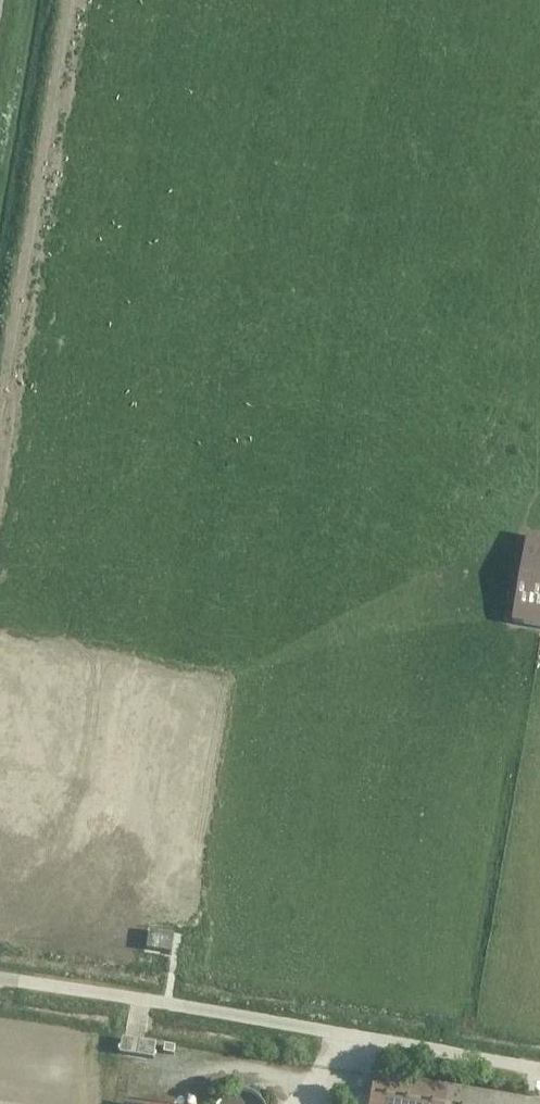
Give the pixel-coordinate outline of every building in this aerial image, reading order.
[(157,1057),(159,1037),(122,1033),(119,1051),(157,1057)] [(190,1047),(174,1045),(172,1058),(188,1061),(190,1047)] [(379,1079),(375,1103),(539,1103),(539,1102),(379,1079)] [(262,1099),(254,1094),(244,1092),(234,1094),(226,1100),(223,1103),(265,1103),(262,1099)]
